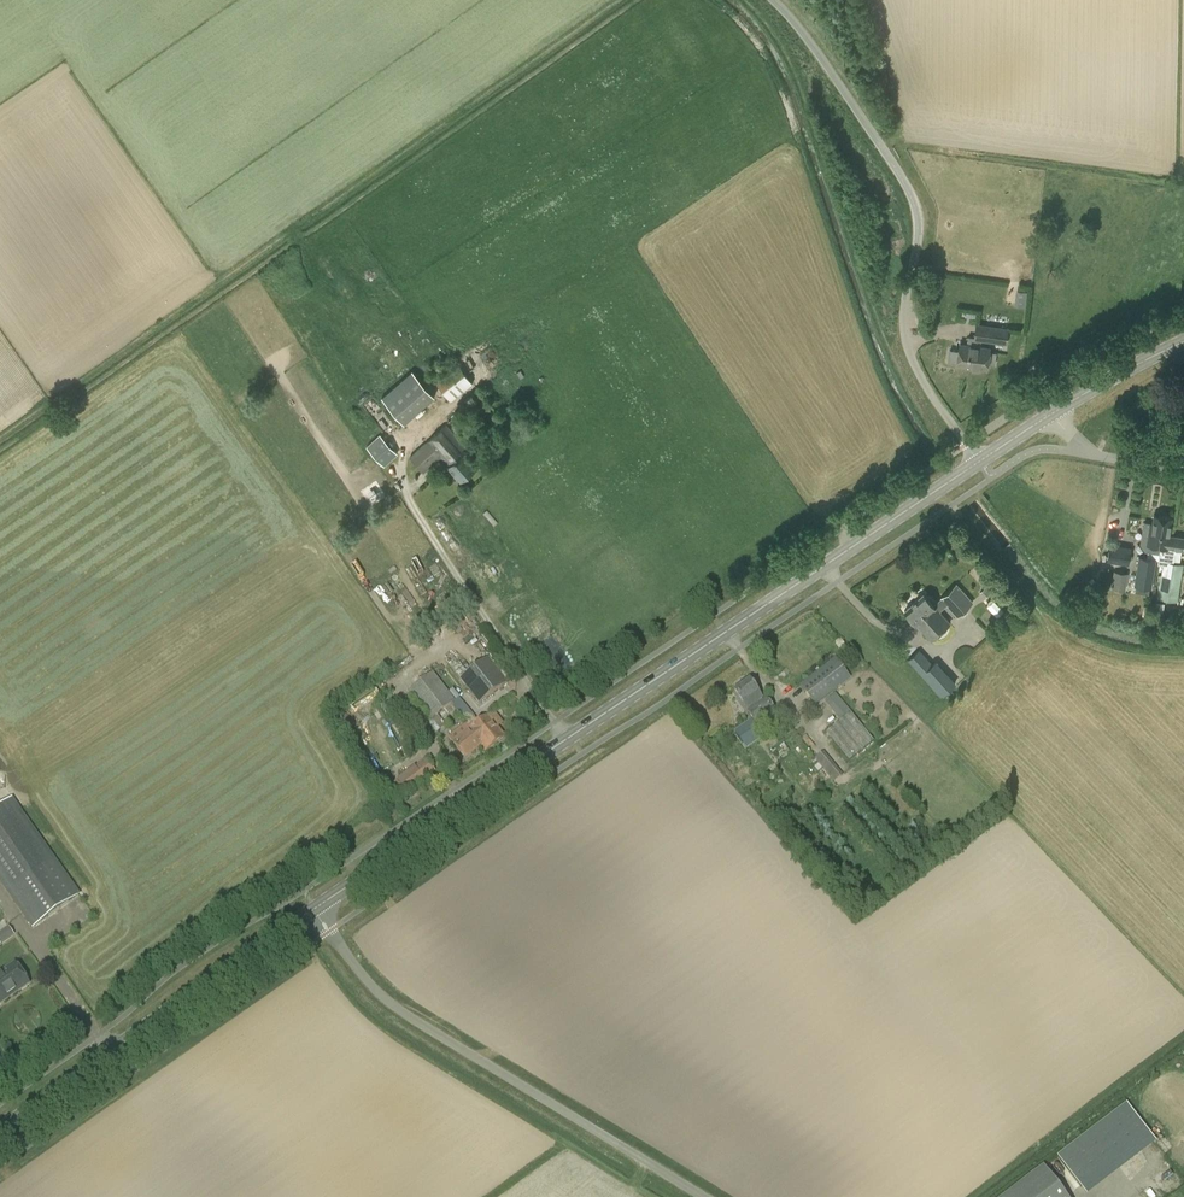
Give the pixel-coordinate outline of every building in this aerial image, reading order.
[(1018,291),(1016,305),(1025,306),(1027,292),(1018,291)] [(1009,329),(990,326),(988,339),(1007,342),(1009,329)] [(968,344),(960,343),(959,351),(959,353),(995,359),(996,353),(989,352),(990,347),(980,346),(981,338),(969,336),(968,344)] [(957,363),(987,368),(987,363),(994,364),(995,359),(959,353),(959,351),(951,349),(949,360),(958,362),(957,363)] [(473,383),(457,363),(435,380),(450,400),(473,383)] [(435,395),(412,370),(382,397),(404,423),(435,395)] [(424,472),(441,457),(460,479),(476,465),(463,451),(467,448),(446,424),(410,456),(424,472)] [(388,464),(400,450),(380,432),(367,446),(388,464)] [(1159,551),(1162,533),(1169,534),(1172,518),(1154,515),(1152,523),(1145,522),(1141,543),(1147,544),(1146,550),(1160,552),(1161,551),(1159,551)] [(1183,550),(1183,537),(1169,534),(1162,533),(1159,551),(1161,551),(1160,552),(1158,565),(1162,566),(1156,599),(1178,602),(1183,566),(1183,565),(1174,563),(1176,549),(1183,550)] [(1129,566),(1132,549),(1109,545),(1106,562),(1129,566)] [(1157,557),(1140,554),(1135,585),(1152,588),(1157,557)] [(419,559),(414,561),(419,573),(424,571),(419,559)] [(1126,581),(1127,573),(1114,571),(1112,588),(1122,589),(1123,581),(1126,581)] [(414,593),(418,590),(411,579),(406,582),(414,593)] [(905,610),(917,624),(916,625),(931,641),(950,623),(940,611),(947,605),(957,617),(973,602),(957,584),(933,605),(924,594),(905,610)] [(984,588),(980,592),(985,598),(990,593),(984,588)] [(441,616),(464,597),(461,592),(437,612),(441,616)] [(997,615),(1004,608),(995,598),(988,605),(997,615)] [(1154,616),(1162,617),(1164,603),(1156,601),(1154,616)] [(919,649),(908,660),(941,696),(956,683),(936,660),(932,663),(919,649)] [(460,680),(479,704),(508,683),(487,657),(460,680)] [(799,686),(815,706),(851,678),(835,658),(799,686)] [(455,702),(433,672),(408,691),(430,721),(455,702)] [(762,738),(784,722),(767,698),(762,701),(762,700),(762,699),(750,682),(735,693),(747,710),(743,712),(762,738)] [(522,699),(517,703),(523,709),(527,705),(523,699),(522,699)] [(840,721),(826,733),(849,761),(874,742),(851,713),(840,721)] [(486,752),(504,737),(488,716),(453,743),(465,758),(481,745),(486,752)] [(401,721),(392,728),(398,736),(407,730),(401,721)] [(843,775),(824,752),(814,759),(834,783),(843,775)] [(435,771),(426,759),(386,789),(395,801),(435,771)] [(32,928),(81,894),(13,798),(0,807),(0,883),(32,928)] [(0,933),(0,943),(1,945),(15,935),(8,927),(0,933)] [(24,974),(15,962),(0,972),(0,1006),(31,984),(28,981),(29,980),(30,979),(26,974),(25,974),(24,974)] [(1090,1196),(1161,1143),(1131,1103),(1060,1155),(1090,1196)] [(1043,1167),(1004,1196),(1066,1196),(1043,1167)]
